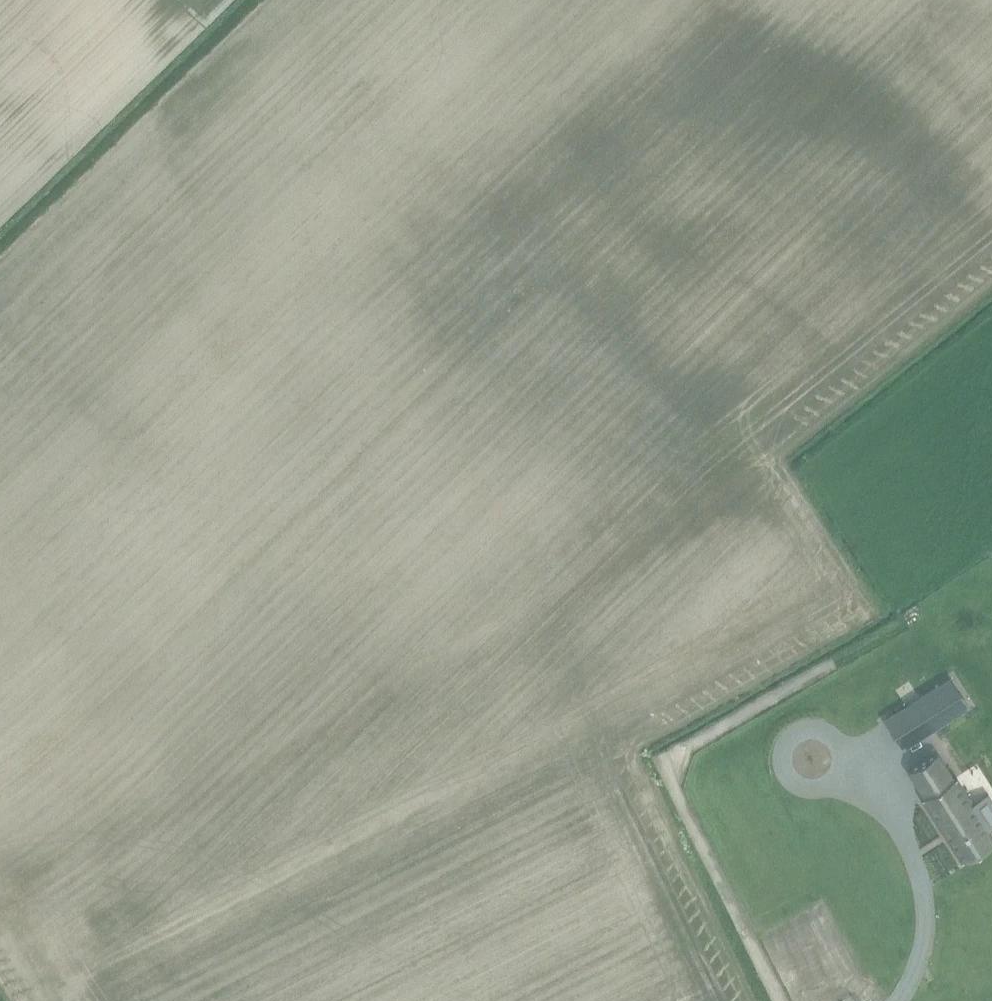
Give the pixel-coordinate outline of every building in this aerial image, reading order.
[(954,657),(891,701),(909,727),(972,683),(954,657)] [(922,764),(939,789),(936,791),(979,852),(991,842),(991,801),(969,768),(966,770),(949,746),(922,764)]
